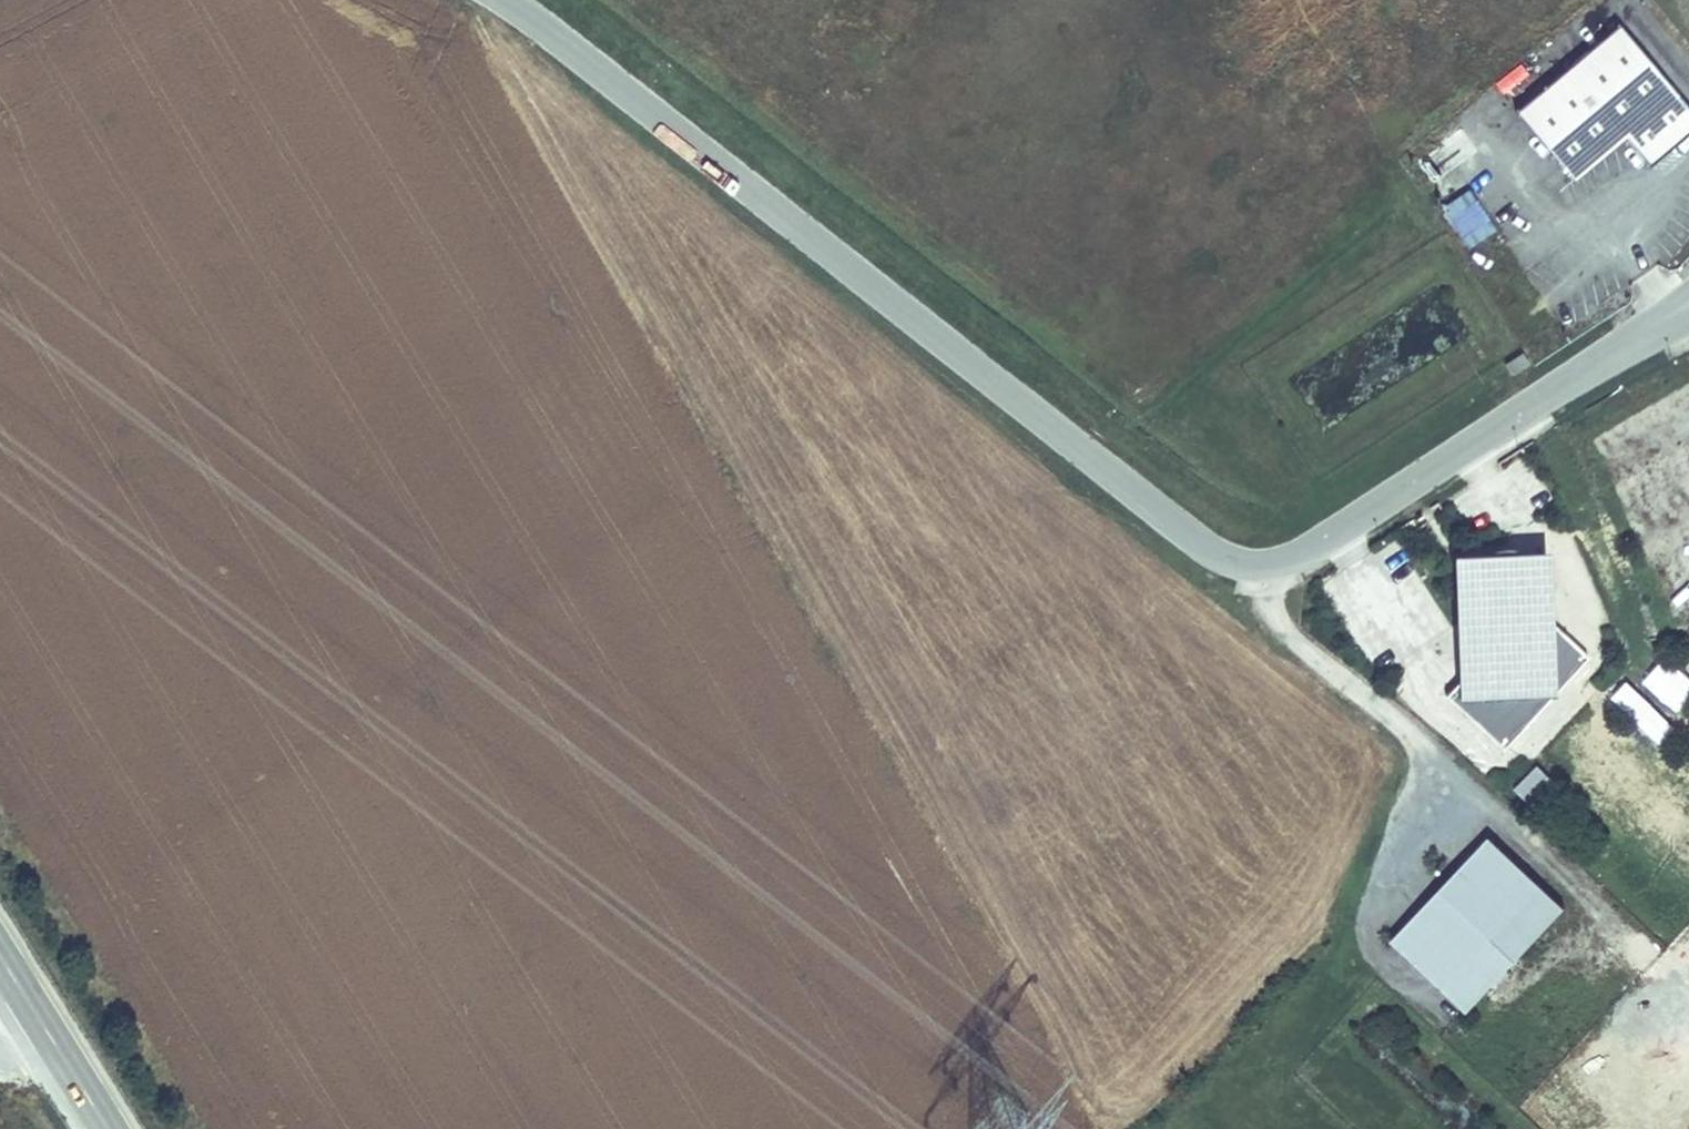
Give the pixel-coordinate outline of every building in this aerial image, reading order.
[(1688,130),(1688,110),(1618,25),(1516,110),(1573,179),(1626,135),(1649,163),(1688,130)] [(1471,190),(1440,208),(1463,248),(1494,230),(1471,190)] [(1496,369),(1513,359),(1506,348),(1489,359),(1496,369)] [(1589,658),(1551,622),(1548,551),(1450,556),(1456,684),(1444,696),(1502,750),(1589,658)] [(1641,683),(1676,712),(1688,696),(1688,677),(1663,656),(1641,683)] [(1610,698),(1659,744),(1675,727),(1627,681),(1610,698)] [(1511,790),(1532,810),(1557,784),(1535,764),(1511,790)] [(1486,839),(1391,943),(1467,1013),(1562,908),(1486,839)]
